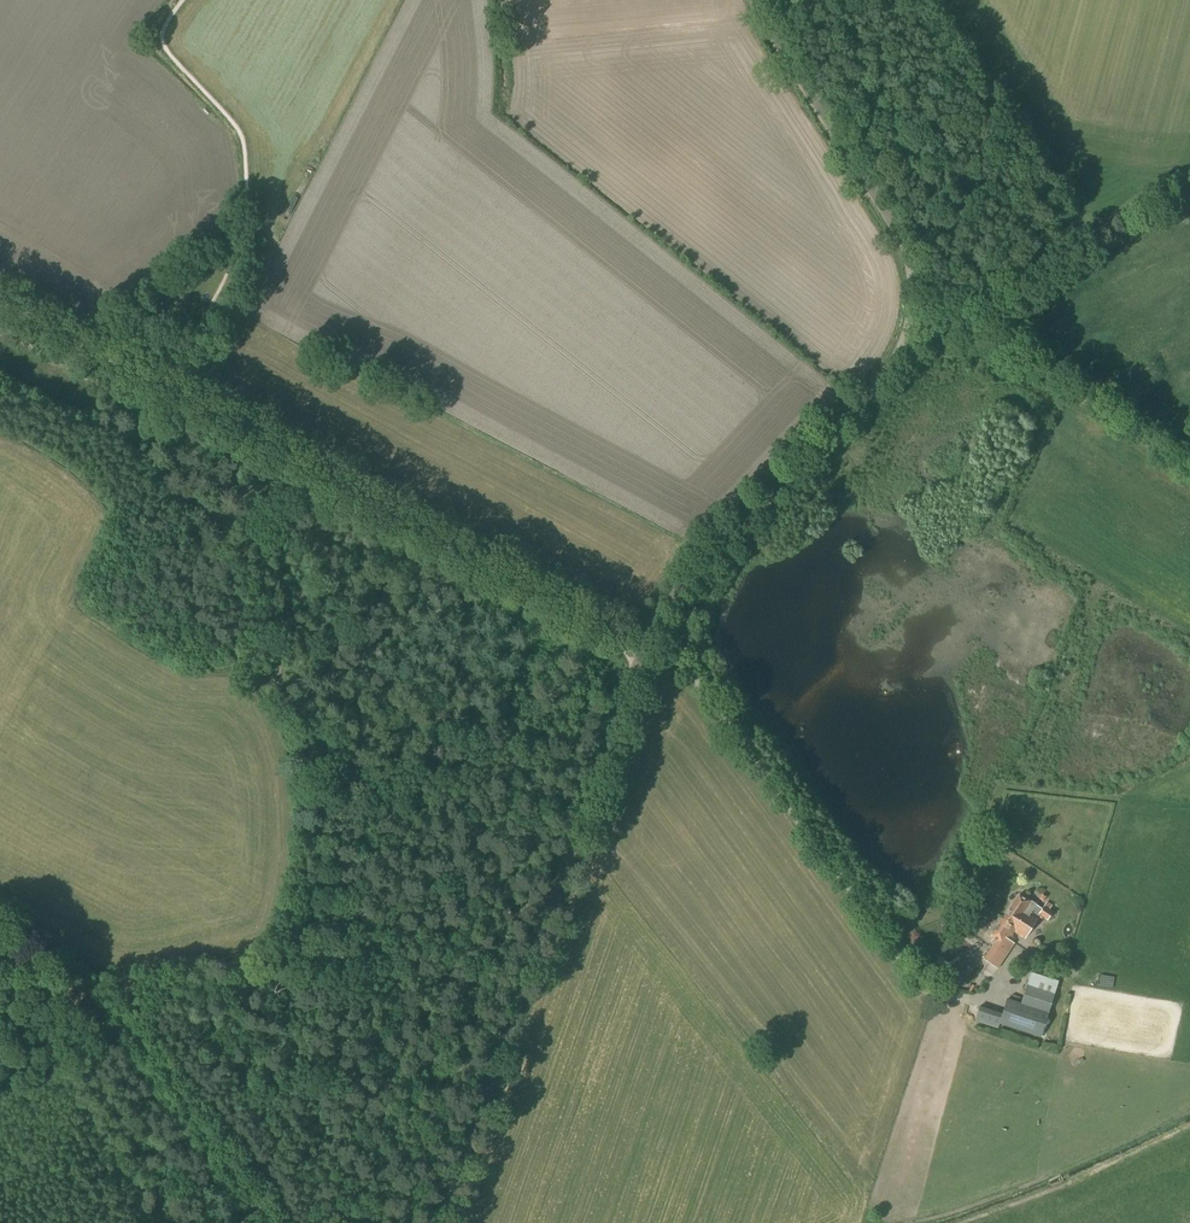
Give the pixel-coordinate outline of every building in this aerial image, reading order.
[(992,946),(984,958),(998,967),(1014,943),(1008,939),(1013,931),(1025,938),(1037,919),(1029,914),(1031,911),(1039,917),(1040,915),(1047,920),(1052,912),(1048,910),(1051,906),(1046,902),(1042,909),(1019,894),(990,936),(996,940),(992,946)] [(959,984),(966,973),(957,967),(950,978),(959,984)] [(1040,1037),(1054,995),(1058,981),(1031,972),(1026,986),(1020,1004),(1007,1000),(1001,1013),(977,1008),(974,1020),(974,1022),(998,1028),(998,1023),(1040,1037)]
